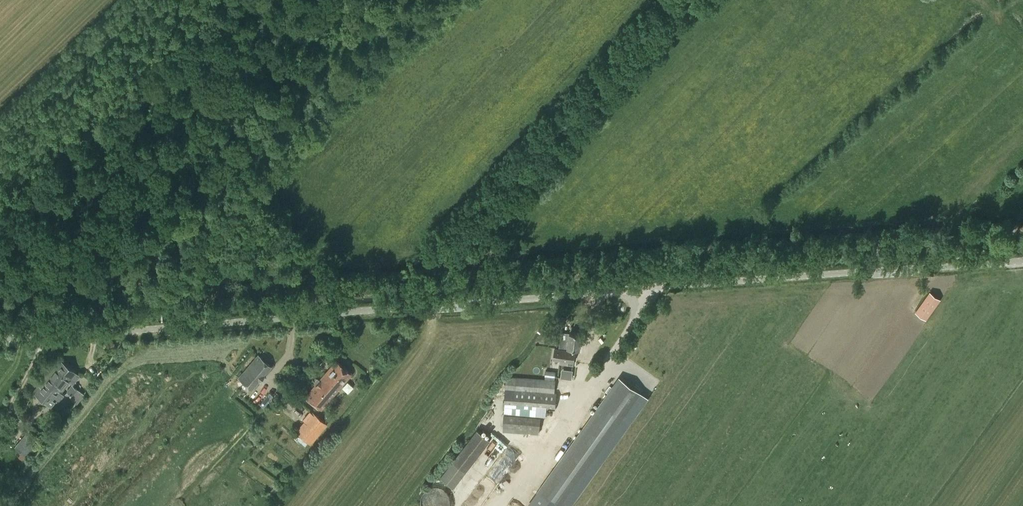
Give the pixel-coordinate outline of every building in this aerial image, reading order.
[(925,321),(940,300),(930,293),(915,314),(925,321)] [(555,348),(553,359),(559,360),(559,364),(568,365),(569,361),(574,362),(576,348),(580,348),(582,333),(570,332),(570,333),(562,332),(560,348),(555,348)] [(258,355),(239,378),(251,388),(271,365),(258,355)] [(60,359),(47,374),(57,382),(56,383),(58,384),(56,387),(58,388),(57,389),(62,392),(70,382),(73,384),(80,375),(60,359)] [(306,396),(321,409),(352,373),(336,361),(306,396)] [(47,374),(33,392),(51,405),(55,400),(58,402),(64,395),(61,392),(62,392),(57,389),(58,388),(56,387),(58,384),(56,383),(57,382),(47,374)] [(506,388),(504,413),(546,417),(547,409),(556,410),(557,392),(555,392),(556,380),(515,376),(506,376),(506,388)] [(528,505),(558,505),(640,391),(621,377),(609,393),(539,492),(528,505)] [(64,394),(75,402),(77,404),(84,394),(83,392),(72,384),(66,391),(67,391),(64,394)] [(328,424),(313,411),(295,431),(310,444),(328,424)] [(504,414),(503,427),(540,430),(541,417),(504,414)] [(32,426),(25,434),(36,442),(42,434),(32,426)] [(438,475),(454,486),(489,437),(473,426),(438,475)] [(25,456),(28,453),(30,455),(36,447),(34,445),(36,442),(25,434),(15,446),(20,451),(17,454),(22,459),(25,456)] [(446,492),(445,491),(444,491),(443,490),(442,489),(441,489),(439,488),(438,488),(437,488),(435,488),(434,488),(433,488),(432,488),(430,489),(429,489),(428,490),(427,490),(426,491),(425,492),(424,493),(423,494),(422,495),(422,496),(421,497),(421,499),(421,500),(420,501),(420,502),(420,504),(421,505),(450,505),(450,504),(450,503),(450,502),(450,500),(450,499),(449,498),(449,497),(448,495),(448,494),(447,493),(446,492)]
